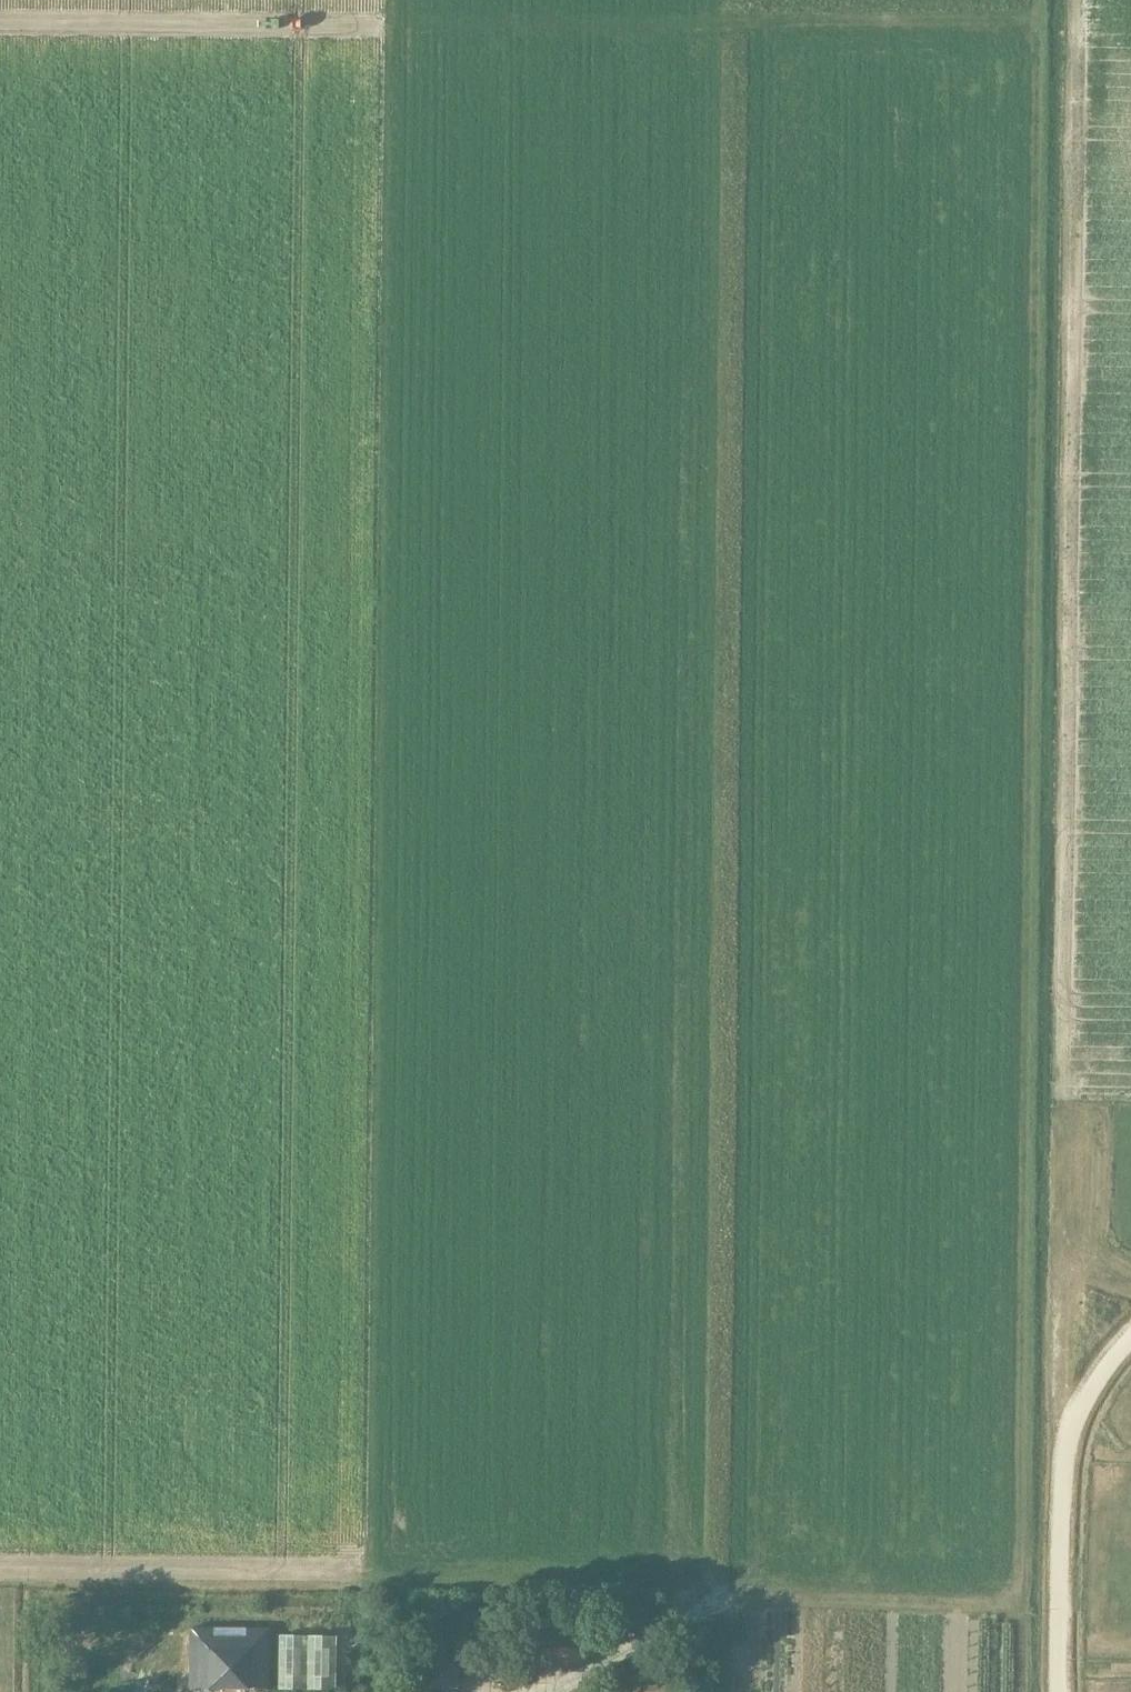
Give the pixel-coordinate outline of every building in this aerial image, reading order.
[(269,1690),(270,1628),(189,1627),(188,1675),(175,1675),(175,1689),(269,1690)] [(337,1637),(279,1636),(278,1690),(336,1691),(337,1637)]
